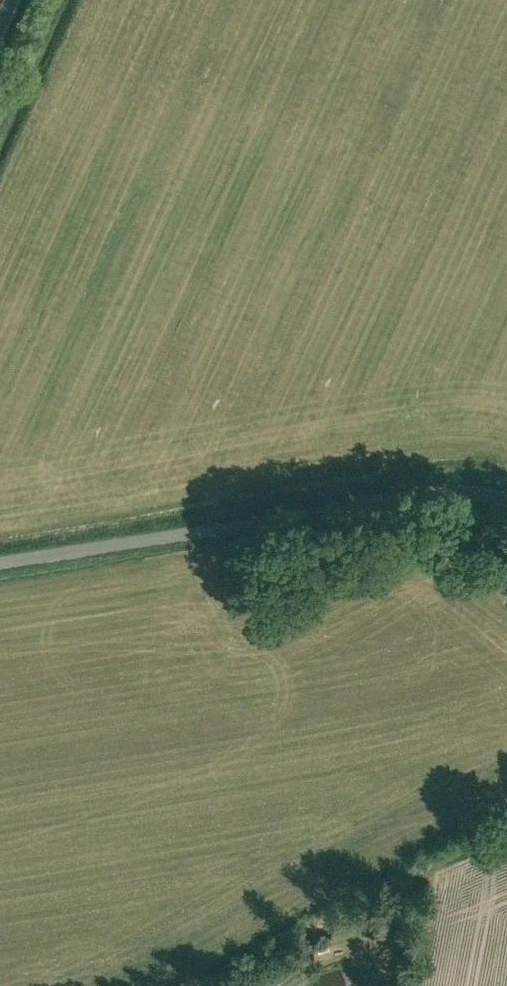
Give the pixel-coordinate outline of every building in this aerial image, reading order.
[(334,925),(320,928),(324,941),(337,938),(335,929),(334,925)]
